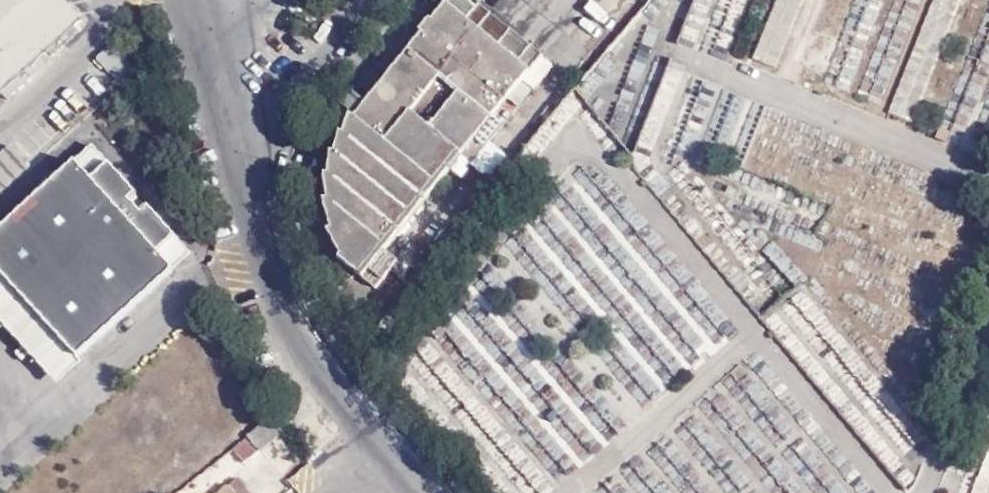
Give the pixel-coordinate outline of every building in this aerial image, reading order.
[(26,72),(33,79),(52,61),(46,54),(49,51),(54,56),(81,32),(76,27),(83,21),(64,0),(0,0),(0,95),(26,72)] [(449,171),(490,122),(544,57),(498,20),(481,5),(478,9),(466,0),(452,0),(434,23),(431,21),(420,33),(423,35),(367,104),(355,118),(355,119),(350,117),(344,134),(340,134),(336,153),(332,153),(330,175),(325,175),(327,200),(323,200),(332,230),(328,231),(341,256),(338,260),(376,290),(400,263),(385,251),(449,171)] [(104,54),(117,45),(116,43),(104,54)] [(129,57),(117,45),(104,54),(98,60),(110,74),(112,71),(127,59),(129,57)] [(134,73),(135,68),(127,59),(112,71),(123,84),(134,73)] [(338,104),(355,118),(367,104),(349,89),(338,104)] [(490,122),(449,171),(461,181),(501,132),(490,122)] [(90,144),(74,158),(90,176),(105,161),(90,144)] [(0,155),(0,193),(29,167),(11,146),(0,155)] [(150,211),(144,204),(137,210),(126,198),(132,192),(105,161),(90,176),(74,158),(0,225),(0,276),(74,357),(170,269),(157,249),(153,226),(150,211)] [(173,235),(150,211),(153,226),(157,249),(173,235)] [(157,249),(170,269),(188,253),(173,235),(157,249)] [(74,357),(0,276),(0,323),(55,383),(78,362),(74,357)] [(260,454),(285,433),(272,417),(246,437),(257,450),(260,454)] [(246,437),(232,449),(242,461),(257,450),(246,437)] [(239,477),(218,492),(252,492),(239,477)]
